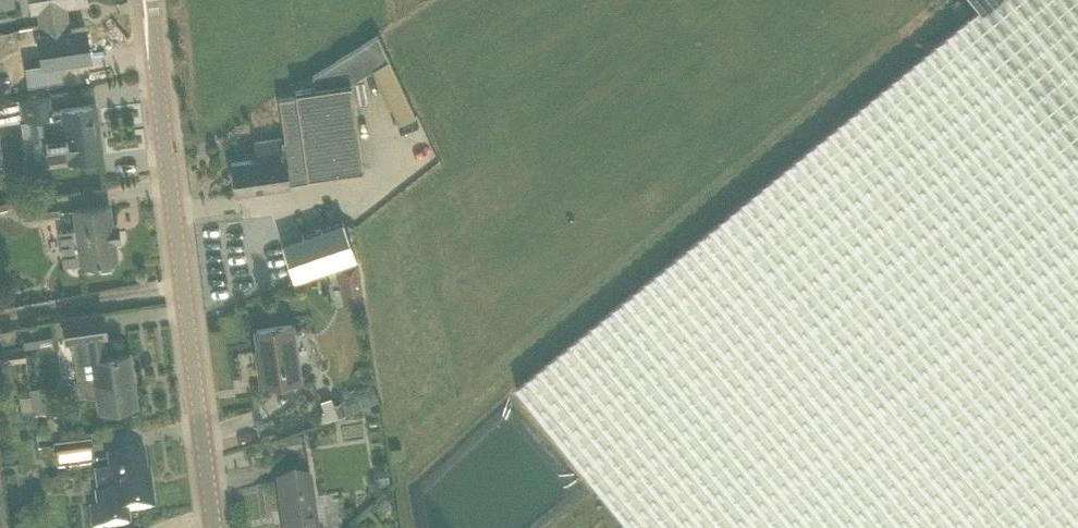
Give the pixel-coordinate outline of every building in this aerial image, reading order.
[(86,0),(31,0),(32,8),(39,7),(43,33),(38,33),(43,64),(90,56),(86,26),(69,28),(65,5),(86,1),(86,0)] [(980,7),(516,386),(632,527),(1077,527),(1077,0),(975,0),(980,7)] [(350,84),(373,69),(399,124),(415,116),(389,59),(378,35),(313,76),(314,88),(350,84)] [(362,169),(350,84),(314,88),(294,91),(295,96),(278,99),(284,137),(290,183),(315,180),(314,175),(362,169)] [(0,103),(0,124),(22,119),(22,121),(43,118),(53,117),(52,110),(50,94),(20,99),(0,103)] [(62,108),(62,109),(52,110),(53,117),(43,118),(45,133),(44,133),(47,161),(69,160),(103,155),(100,135),(98,136),(97,128),(99,128),(96,103),(62,108)] [(284,137),(254,142),(257,159),(232,162),(236,191),(290,183),(284,137)] [(56,194),(50,195),(19,199),(23,221),(60,216),(56,194)] [(113,259),(117,258),(109,204),(74,209),(77,228),(61,230),(65,265),(82,263),(96,261),(96,266),(100,269),(111,267),(113,264),(113,259)] [(343,221),(281,242),(294,278),(356,257),(343,221)] [(360,278),(359,269),(347,271),(348,279),(346,280),(350,306),(365,304),(361,278),(360,278)] [(38,339),(52,336),(50,323),(35,326),(38,339)] [(291,324),(257,329),(260,351),(263,350),(264,358),(258,359),(261,381),(300,376),(291,324)] [(15,339),(13,328),(0,330),(0,342),(15,339)] [(100,410),(137,405),(130,353),(105,357),(102,335),(107,335),(107,333),(106,333),(106,334),(72,339),(78,385),(80,390),(84,393),(88,396),(93,397),(98,396),(100,410)] [(24,358),(26,358),(25,347),(0,350),(0,361),(24,358)] [(57,472),(94,467),(91,446),(54,451),(57,472)] [(144,455),(141,455),(140,450),(123,452),(124,458),(109,460),(114,495),(97,498),(99,511),(89,512),(91,527),(111,527),(129,525),(127,512),(151,509),(151,508),(155,508),(153,490),(149,491),(148,486),(145,486),(143,476),(147,475),(144,455)] [(284,527),(317,527),(310,482),(278,487),(282,515),(283,515),(284,522),(283,522),(284,527)]
